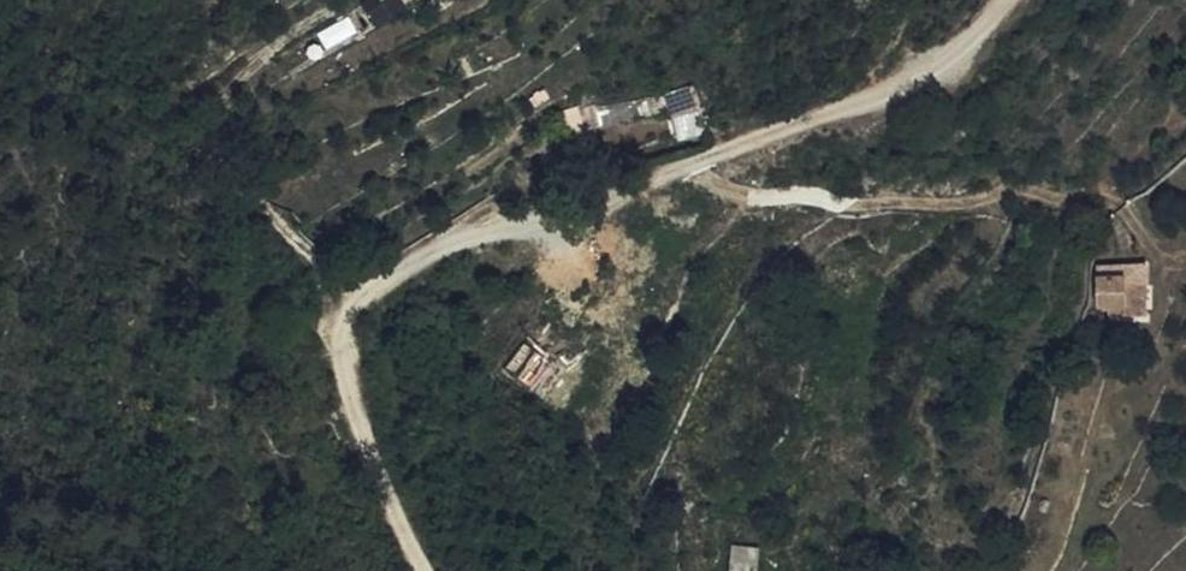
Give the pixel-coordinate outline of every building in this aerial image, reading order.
[(386,0),(368,0),(361,4),(375,28),(395,17),(386,0)] [(395,17),(414,0),(386,0),(395,17)] [(703,99),(693,78),(670,87),(673,102),(676,108),(703,99)] [(646,109),(673,102),(670,87),(641,94),(615,101),(599,106),(604,121),(619,117),(646,109)] [(1103,260),(1102,271),(1116,270),(1129,270),(1132,271),(1132,281),(1149,282),(1149,263),(1103,260)] [(307,268),(294,268),(294,290),(308,289),(307,268)] [(1102,294),(1115,294),(1116,270),(1102,271),(1102,294)] [(1128,282),(1129,270),(1116,270),(1115,294),(1114,311),(1126,311),(1128,282)] [(1126,311),(1147,313),(1149,282),(1132,281),(1128,282),(1126,311)] [(294,290),(294,310),(308,309),(308,289),(294,290)] [(721,570),(745,570),(745,557),(720,556),(721,570)]
